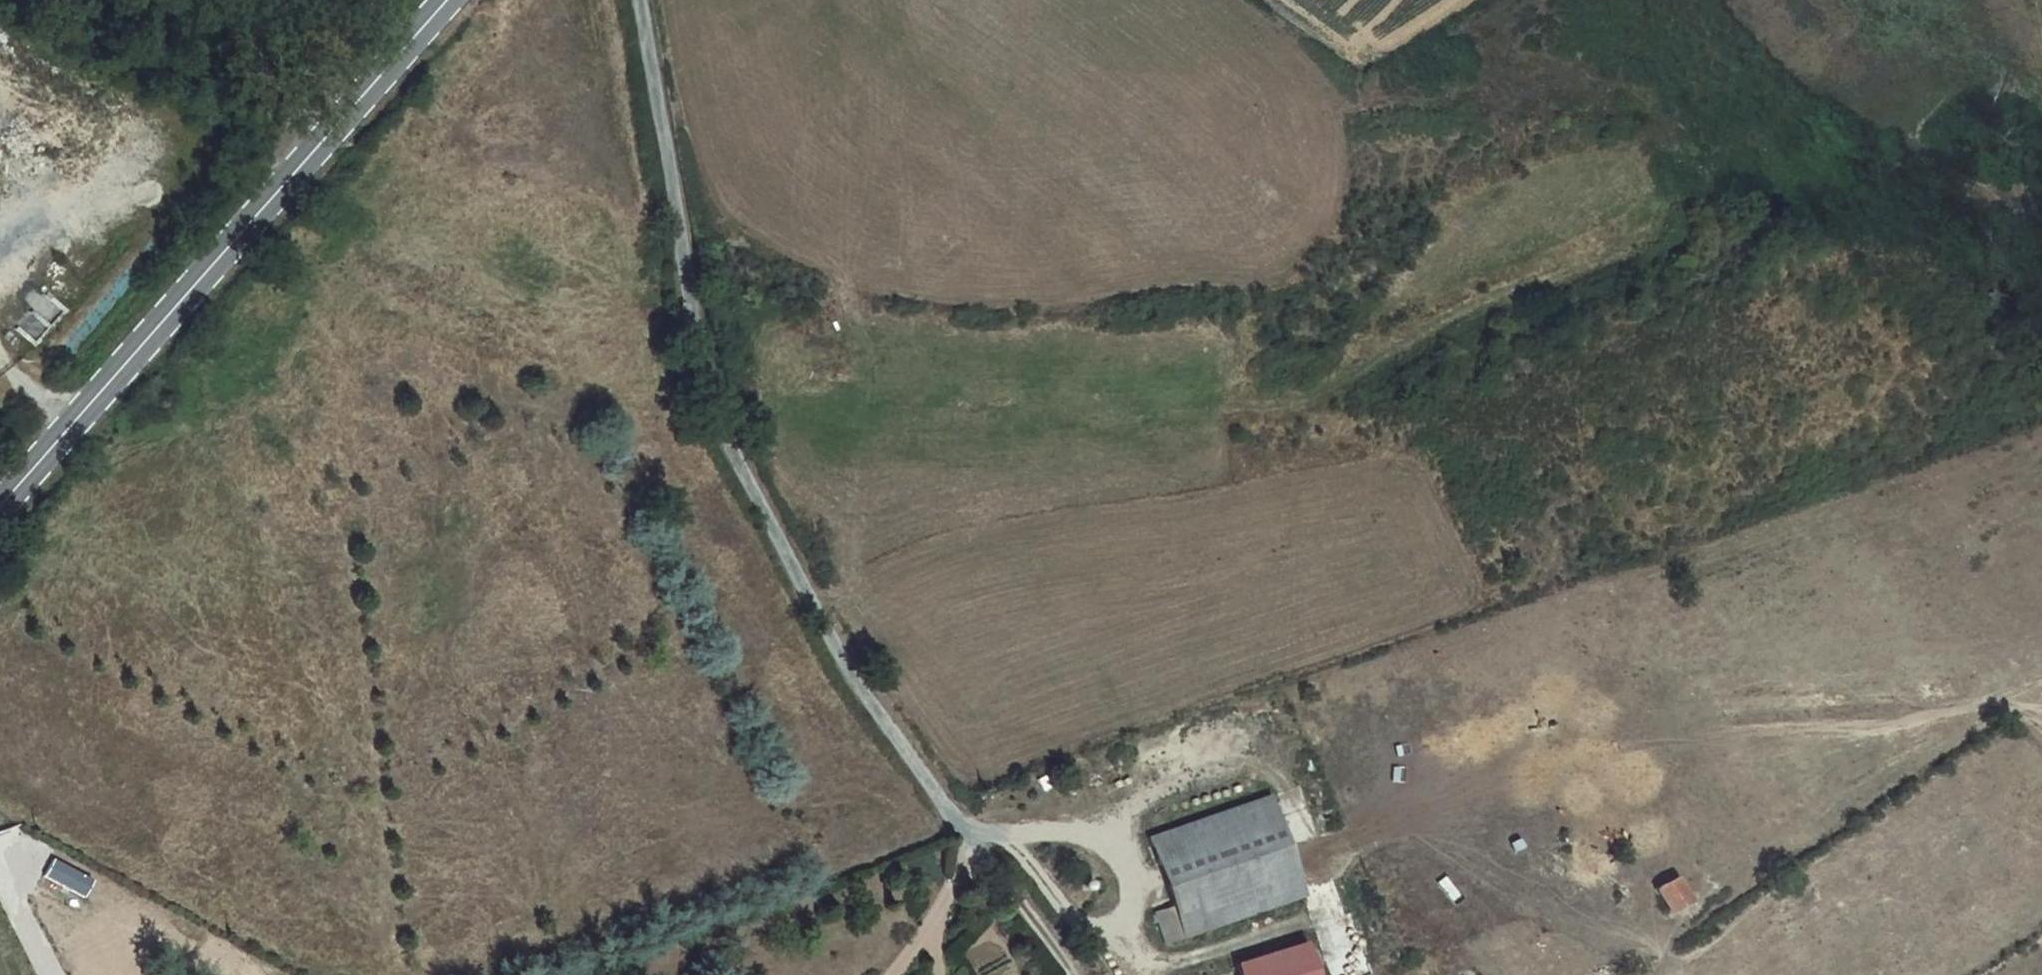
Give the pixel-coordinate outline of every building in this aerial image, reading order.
[(1269,784),(1149,826),(1172,896),(1154,902),(1166,933),(1305,884),(1269,784)] [(85,897),(95,880),(57,860),(48,878),(85,897)] [(1667,871),(1651,880),(1666,905),(1681,897),(1667,871)] [(1231,956),(1237,974),(1321,974),(1307,932),(1231,956)]
